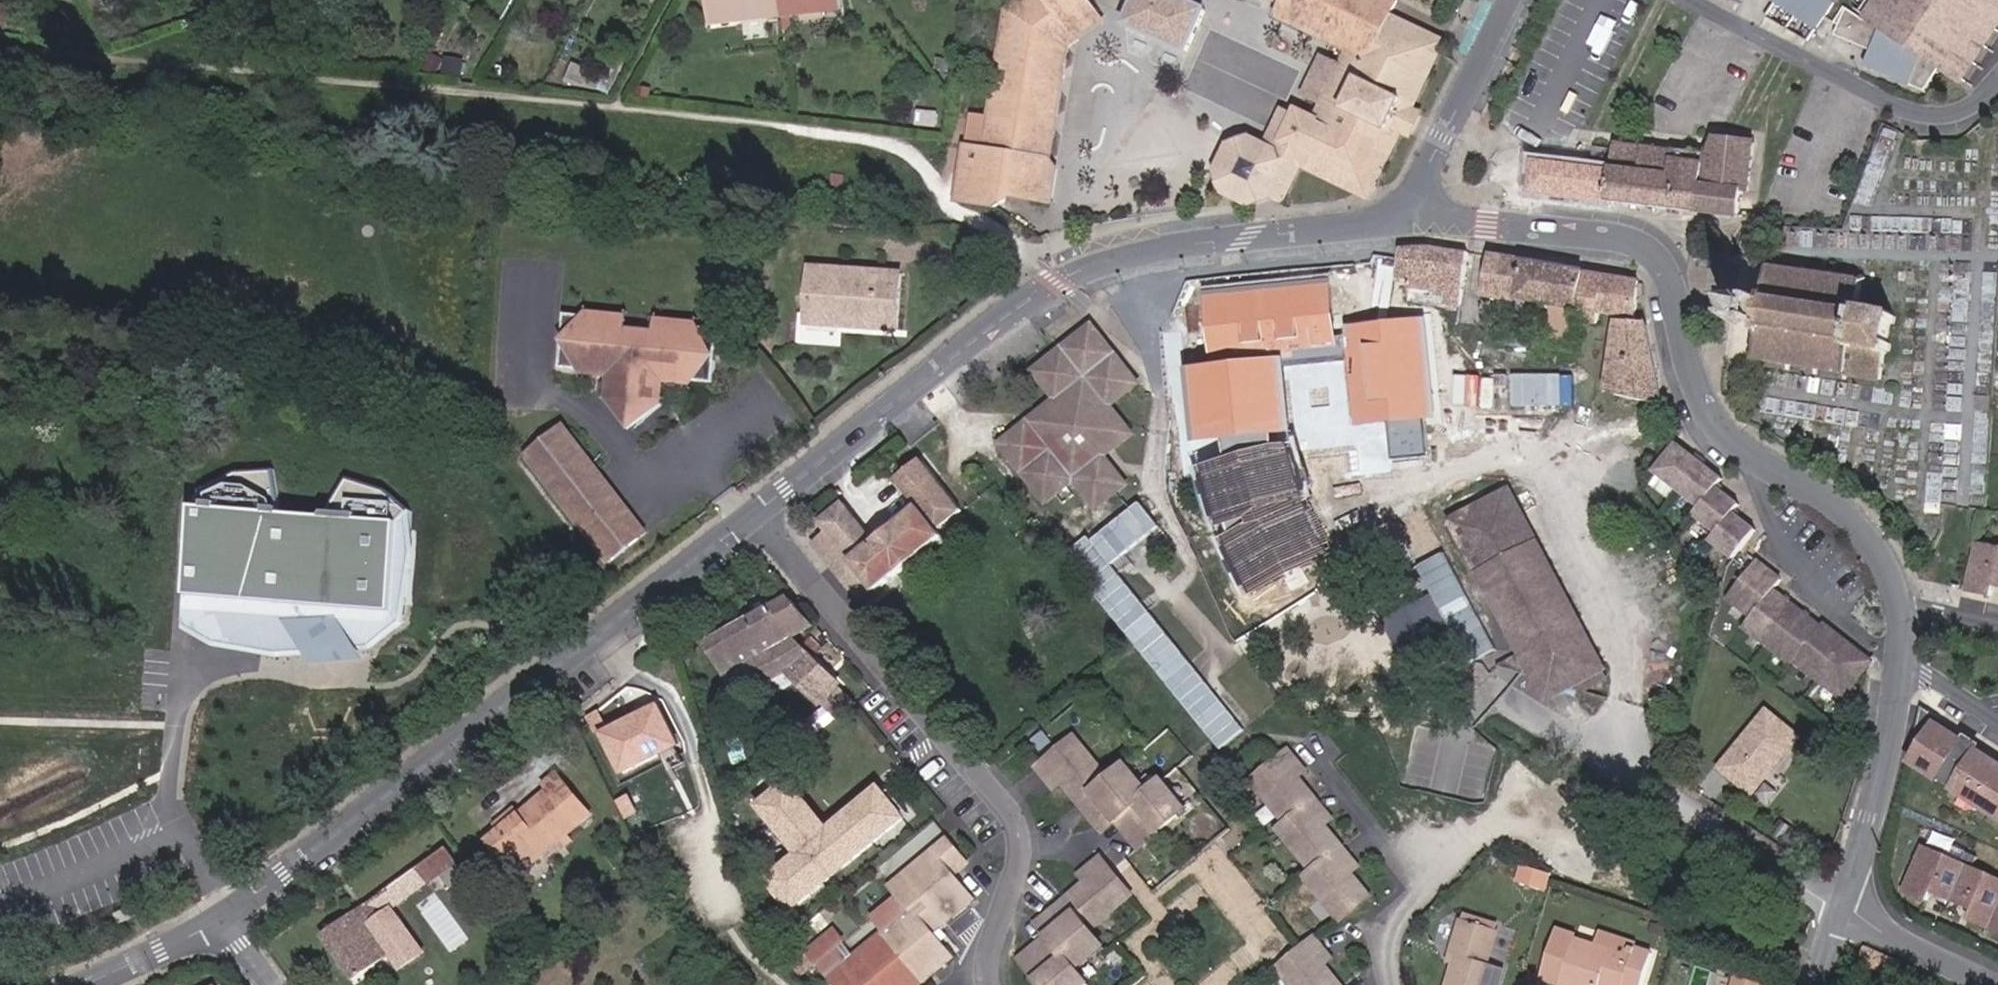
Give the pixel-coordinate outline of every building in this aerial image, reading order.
[(782,0),(708,0),(711,25),(743,22),(743,18),(767,15),(768,19),(784,17),(782,0)] [(842,0),(782,0),(784,17),(791,16),(801,15),(801,11),(826,8),(826,12),(843,10),(842,0)] [(1010,11),(1000,68),(1003,69),(1001,82),(998,82),(994,106),(997,106),(995,120),(992,119),(972,116),(958,202),(998,208),(1007,202),(1008,196),(1053,204),(1058,170),(1052,161),(1057,131),(1051,122),(1060,116),(1064,93),(1058,85),(1066,78),(1071,48),(1081,41),(1074,30),(1099,13),(1090,0),(1024,0),(1010,11)] [(1208,11),(1207,10),(1185,0),(1138,0),(1127,25),(1189,53),(1208,11)] [(1426,50),(1385,30),(1391,16),(1398,1),(1396,0),(1288,0),(1286,3),(1280,16),(1349,50),(1342,65),(1324,56),(1304,97),(1322,106),(1315,120),(1297,111),(1295,116),(1283,142),(1362,180),(1386,131),(1388,132),(1404,101),(1401,100),(1426,50)] [(1631,0),(1617,0),(1612,15),(1625,19),(1631,0)] [(1836,0),(1778,0),(1775,4),(1815,30),(1834,1),(1835,1),(1836,0)] [(1864,21),(1844,8),(1833,24),(1839,27),(1834,36),(1876,54),(1873,62),(1870,69),(1914,87),(1931,60),(1940,66),(1947,71),(1960,80),(1997,22),(1997,0),(1878,0),(1864,21)] [(1081,41),(1106,23),(1099,13),(1074,30),(1081,41)] [(793,31),(791,16),(784,17),(786,32),(793,31)] [(1446,43),(1391,16),(1385,30),(1426,50),(1401,100),(1404,101),(1388,132),(1386,131),(1362,180),(1283,142),(1295,116),(1282,110),(1264,147),(1276,153),(1284,171),(1271,197),(1284,204),(1302,168),(1369,200),(1402,134),(1409,138),(1421,113),(1414,110),(1446,43)] [(612,91),(624,61),(615,57),(606,79),(602,90),(612,91)] [(462,77),(465,62),(447,59),(445,75),(462,77)] [(948,70),(949,62),(939,60),(938,69),(948,70)] [(1924,91),(1940,66),(1931,60),(1914,87),(1924,91)] [(602,90),(606,79),(575,66),(568,81),(580,87),(602,90)] [(1064,93),(1066,78),(1058,85),(1064,93)] [(937,125),(938,114),(918,112),(917,124),(937,125)] [(1057,131),(1060,116),(1051,122),(1057,131)] [(1710,154),(1675,148),(1675,151),(1618,143),(1619,135),(1616,135),(1611,165),(1608,202),(1754,218),(1761,167),(1751,166),(1754,143),(1716,139),(1710,154)] [(1271,197),(1284,171),(1276,153),(1264,147),(1250,140),(1231,147),(1218,173),(1226,191),(1252,203),(1271,197)] [(1608,202),(1611,165),(1586,162),(1585,169),(1577,168),(1578,161),(1550,157),(1549,165),(1533,163),(1530,193),(1608,202)] [(1462,308),(1469,254),(1429,248),(1404,250),(1398,283),(1412,285),(1412,289),(1448,295),(1446,305),(1462,308)] [(1577,322),(1584,272),(1493,257),(1487,296),(1555,308),(1550,344),(1573,348),(1577,322)] [(1859,308),(1861,284),(1866,280),(1863,277),(1858,281),(1832,277),(1832,271),(1827,271),(1827,276),(1804,273),(1804,267),(1800,266),(1799,272),(1771,268),(1766,262),(1763,264),(1767,270),(1764,295),(1758,333),(1755,357),(1749,361),(1752,366),(1758,362),(1787,366),(1787,371),(1790,372),(1791,367),(1815,370),(1814,375),(1818,376),(1818,371),(1844,375),(1843,380),(1847,380),(1848,375),(1882,380),(1885,355),(1886,355),(1887,351),(1891,352),(1892,345),(1888,344),(1891,324),(1895,325),(1896,317),(1892,317),(1892,313),(1885,312),(1885,316),(1869,314),(1870,305),(1862,304),(1861,308),(1859,308)] [(898,331),(902,274),(812,268),(809,315),(843,317),(842,327),(898,331)] [(1636,320),(1639,281),(1584,272),(1577,322),(1599,325),(1601,314),(1617,317),(1636,320)] [(1328,277),(1200,288),(1209,361),(1181,365),(1188,439),(1217,439),(1221,457),(1194,466),(1211,529),(1220,525),(1225,532),(1218,537),(1246,592),(1329,553),(1302,503),(1283,439),(1269,441),(1269,432),(1286,431),(1280,367),(1346,359),(1352,424),(1388,420),(1392,461),(1428,457),(1423,417),(1433,416),(1423,319),(1343,327),(1343,334),(1335,335),(1328,277)] [(1758,333),(1764,295),(1759,294),(1759,298),(1757,297),(1757,300),(1740,298),(1740,295),(1736,294),(1736,297),(1733,297),(1729,322),(1732,323),(1731,325),(1736,326),(1736,323),(1753,326),(1752,329),(1755,329),(1754,332),(1758,333)] [(714,384),(720,329),(657,323),(656,333),(627,330),(628,320),(565,314),(559,368),(578,370),(619,374),(616,401),(606,400),(631,431),(662,405),(652,404),(655,378),(697,382),(714,384)] [(842,327),(843,317),(809,315),(809,325),(842,327)] [(1622,344),(1614,395),(1663,405),(1647,322),(1636,320),(1617,317),(1613,342),(1622,344)] [(1115,355),(1093,327),(1065,349),(1076,364),(1090,352),(1101,367),(1115,355)] [(1614,395),(1622,344),(1613,342),(1605,392),(1614,395)] [(1123,443),(1125,427),(1110,407),(1129,392),(1131,376),(1115,355),(1101,367),(1090,352),(1076,364),(1065,349),(1045,365),(1043,381),(1059,400),(1039,415),(1037,431),(1022,429),(1011,437),(1009,453),(1040,493),(1056,495),(1076,480),(1091,500),(1107,501),(1117,493),(1119,477),(1104,458),(1123,443)] [(1043,381),(1045,365),(1036,372),(1043,381)] [(619,374),(578,370),(582,376),(608,378),(606,400),(616,401),(619,374)] [(1139,385),(1131,376),(1129,392),(1139,385)] [(662,405),(664,384),(692,387),(697,382),(655,378),(652,404),(662,405)] [(1037,431),(1039,415),(1022,429),(1037,431)] [(647,534),(565,426),(559,431),(640,539),(647,534)] [(1123,443),(1132,436),(1125,427),(1123,443)] [(640,539),(559,431),(527,455),(608,563),(640,539)] [(1009,453),(1011,437),(1002,444),(1009,453)] [(1724,480),(1678,444),(1655,473),(1702,509),(1718,488),(1724,480)] [(862,604),(944,538),(939,531),(965,511),(923,459),(897,480),(920,508),(876,544),(844,504),(821,522),(830,533),(815,545),(862,604)] [(185,509),(179,596),(182,597),(179,635),(208,650),(276,659),(301,657),(310,666),(359,662),(358,656),(367,654),(402,626),(418,532),(416,515),(384,490),(343,479),(324,514),(316,515),(315,519),(279,516),(276,471),(233,476),(197,490),(191,509),(185,509)] [(1117,493),(1126,486),(1119,477),(1117,493)] [(1718,534),(1734,513),(1740,505),(1718,488),(1702,509),(1695,517),(1718,534)] [(1537,544),(1509,491),(1452,521),(1480,574),(1537,544)] [(1047,502),(1056,495),(1040,493),(1047,502)] [(1098,509),(1107,501),(1091,500),(1098,509)] [(1736,559),(1757,531),(1734,513),(1718,534),(1712,541),(1736,559)] [(1606,671),(1537,544),(1480,574),(1529,678),(1545,706),(1606,671)] [(1978,545),(1968,591),(1992,596),(1995,585),(1997,586),(1997,549),(1978,545)] [(1775,591),(1783,581),(1760,563),(1731,600),(1754,618),(1775,591)] [(1796,662),(1822,628),(1775,591),(1754,618),(1746,628),(1793,665),(1796,662)] [(795,637),(817,625),(794,599),(777,608),(777,607),(753,620),(773,651),(778,648),(782,653),(800,642),(795,637)] [(790,670),(814,656),(807,649),(800,642),(782,653),(778,648),(773,651),(753,620),(709,645),(740,701),(792,672),(790,670)] [(1843,699),(1872,662),(1825,625),(1822,628),(1796,662),(1843,699)] [(814,656),(830,640),(823,632),(807,649),(814,656)] [(842,688),(844,685),(814,656),(790,670),(792,672),(839,717),(858,704),(842,688)] [(800,747),(836,720),(826,707),(790,734),(800,747)] [(1937,725),(1941,719),(1922,707),(1910,759),(1913,760),(1936,725),(1937,725)] [(679,745),(661,708),(605,736),(624,773),(679,745)] [(1753,795),(1800,738),(1767,711),(1720,768),(1753,795)] [(1938,779),(1962,742),(1937,725),(1936,725),(1913,760),(1912,763),(1938,779)] [(1109,781),(1075,739),(1039,768),(1050,781),(1062,770),(1067,777),(1062,781),(1082,804),(1109,781)] [(1979,752),(1983,746),(1973,739),(1969,746),(1979,752)] [(1954,790),(1979,752),(1969,746),(1962,742),(1938,779),(1954,790)] [(1317,799),(1299,778),(1294,782),(1289,776),(1301,765),(1289,751),(1252,782),(1286,824),(1317,799)] [(1997,778),(1997,765),(1979,752),(1954,790),(1980,807),(1997,778)] [(1299,778),(1306,772),(1301,765),(1289,776),(1294,782),(1299,778)] [(1117,820),(1149,794),(1126,767),(1109,781),(1082,804),(1099,825),(1112,814),(1117,820)] [(1062,781),(1067,777),(1062,770),(1050,781),(1055,787),(1062,781)] [(567,836),(592,816),(559,776),(548,785),(552,791),(523,815),(503,831),(491,841),(505,859),(518,849),(531,865),(562,840),(567,846),(572,842),(567,836)] [(1980,807),(1995,817),(1997,813),(1997,778),(1980,807)] [(1154,836),(1186,809),(1164,782),(1149,794),(1117,820),(1134,841),(1148,830),(1154,836)] [(824,823),(791,783),(760,807),(793,848),(824,823)] [(843,869),(905,819),(881,790),(830,831),(819,840),(843,869)] [(1314,872),(1344,847),(1326,826),(1321,830),(1316,824),(1329,814),(1317,799),(1286,824),(1279,830),(1314,872)] [(503,831),(523,815),(518,809),(498,825),(503,831)] [(1104,831),(1117,820),(1112,814),(1099,825),(1104,831)] [(1326,826),(1334,820),(1329,814),(1316,824),(1321,830),(1326,826)] [(843,869),(819,840),(830,831),(824,823),(793,848),(799,856),(808,848),(832,878),(843,869)] [(1140,848),(1154,836),(1148,830),(1134,841),(1140,848)] [(953,959),(932,933),(973,900),(953,875),(967,864),(948,840),(893,885),(914,911),(832,978),(837,984),(921,984),(953,959)] [(1372,897),(1354,874),(1349,878),(1344,872),(1356,862),(1344,847),(1314,872),(1306,878),(1342,922),(1372,897)] [(355,982),(410,943),(391,915),(443,878),(461,865),(449,848),(323,938),(355,982)] [(792,910),(832,878),(808,848),(799,856),(768,881),(792,910)] [(1953,899),(1967,867),(1961,865),(1925,848),(1906,891),(1928,901),(1932,891),(1953,899)] [(1967,867),(1972,855),(1967,852),(1961,865),(1967,867)] [(1972,869),(1978,857),(1972,855),(1967,867),(1972,869)] [(1089,930),(1131,896),(1102,860),(1089,870),(1099,883),(1093,888),(1089,883),(1066,902),(1089,930)] [(1354,874),(1361,868),(1356,862),(1344,872),(1349,878),(1354,874)] [(452,890),(470,877),(461,865),(443,878),(452,890)] [(1997,911),(1997,881),(1972,869),(1967,867),(1953,899),(1973,908),(1968,919),(1990,928),(1997,911)] [(1526,883),(1530,870),(1523,868),(1519,881),(1526,883)] [(1099,883),(1089,870),(1083,875),(1089,883),(1093,888),(1099,883)] [(1546,889),(1550,876),(1530,870),(1526,883),(1546,889)] [(1948,910),(1953,899),(1932,891),(1928,901),(1948,910)] [(1968,919),(1973,908),(1953,899),(1948,910),(1968,919)] [(1089,930),(1066,902),(1045,919),(1056,932),(1049,937),(1075,969),(1103,947),(1089,930)] [(130,909),(113,915),(117,925),(134,919),(130,909)] [(1501,924),(1465,912),(1463,920),(1499,931),(1501,924)] [(1056,932),(1045,919),(1038,924),(1049,937),(1056,932)] [(1505,970),(1489,965),(1499,931),(1463,920),(1452,954),(1457,956),(1448,984),(1500,984),(1505,970)] [(1654,954),(1638,949),(1634,959),(1596,946),(1576,939),(1577,936),(1557,929),(1541,978),(1560,984),(1644,984),(1654,954)] [(1638,949),(1599,936),(1596,946),(1634,959),(1638,949)] [(1049,937),(1028,955),(1039,968),(1033,974),(1042,984),(1086,984),(1087,984),(1075,969),(1049,937)] [(1322,966),(1317,970),(1312,964),(1325,954),(1314,941),(1279,970),(1291,984),(1338,984),(1322,966)] [(1322,966),(1330,960),(1325,954),(1312,964),(1317,970),(1322,966)] [(1039,968),(1028,955),(1022,960),(1033,974),(1039,968)] [(1732,977),(1729,984),(1762,984),(1732,977)]
